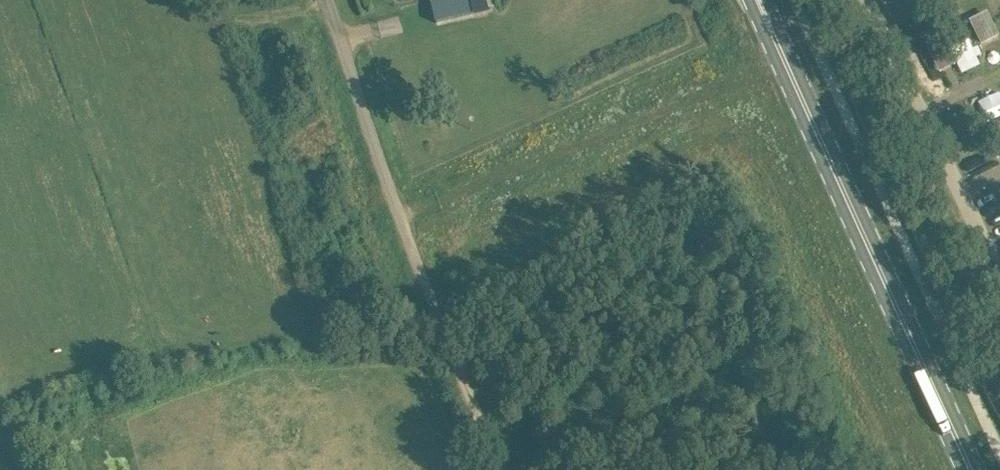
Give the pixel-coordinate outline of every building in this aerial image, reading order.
[(435,23),(473,15),(473,18),(488,15),(485,0),(430,0),(435,23)] [(984,11),(966,19),(976,41),(994,32),(984,11)] [(940,34),(923,42),(936,69),(946,65),(954,61),(940,34)]
